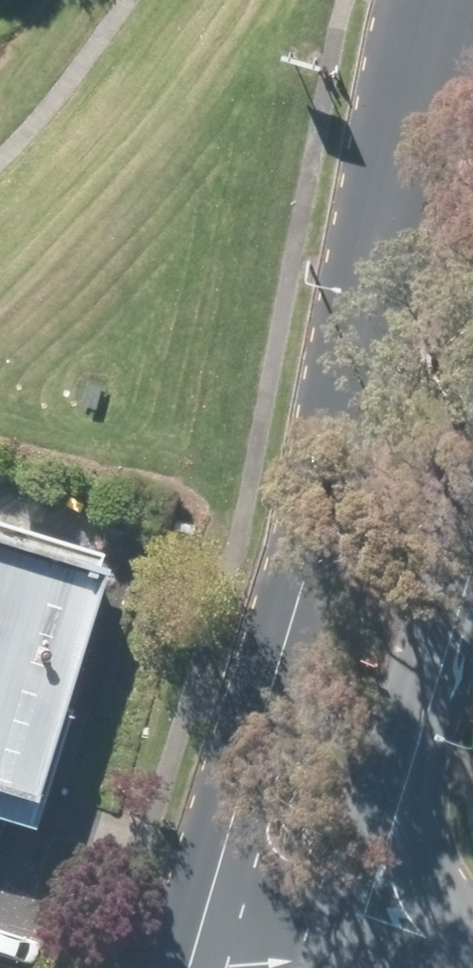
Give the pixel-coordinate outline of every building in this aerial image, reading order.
[(0,523),(0,736),(61,543),(0,523)]
